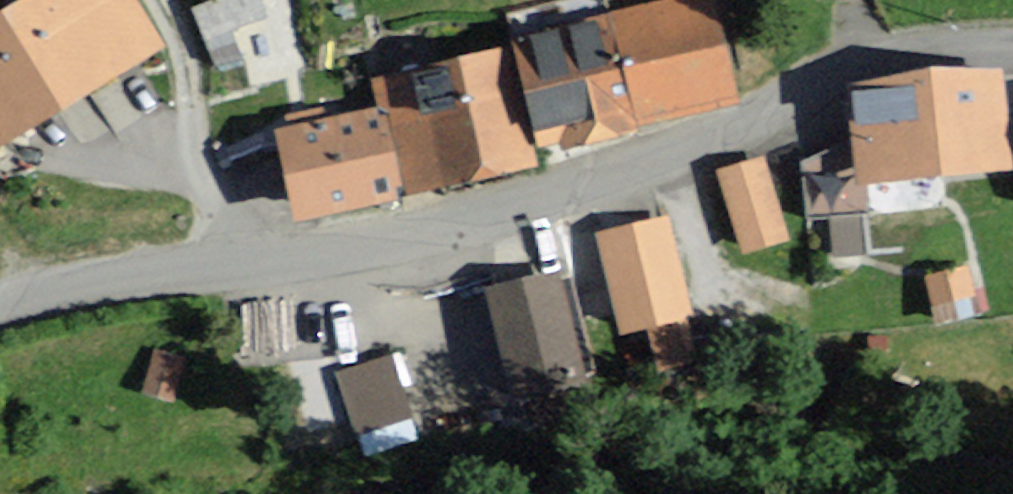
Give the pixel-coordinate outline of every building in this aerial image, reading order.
[(0,33),(0,163),(19,152),(15,144),(165,60),(131,0),(44,0),(48,6),(0,33)] [(198,5),(211,43),(274,20),(267,0),(211,0),(198,5)] [(690,0),(651,0),(486,35),(489,46),(355,74),(362,107),(253,130),(272,218),(512,167),(508,147),(712,103),(690,0)] [(1002,88),(854,104),(865,194),(1012,177),(1002,88)] [(777,240),(755,161),(709,174),(731,253),(777,240)] [(674,319),(656,225),(586,239),(605,333),(674,319)] [(960,270),(920,275),(924,304),(964,298),(960,270)] [(580,386),(545,273),(479,293),(513,406),(580,386)] [(401,413),(379,362),(337,379),(358,431),(401,413)]
